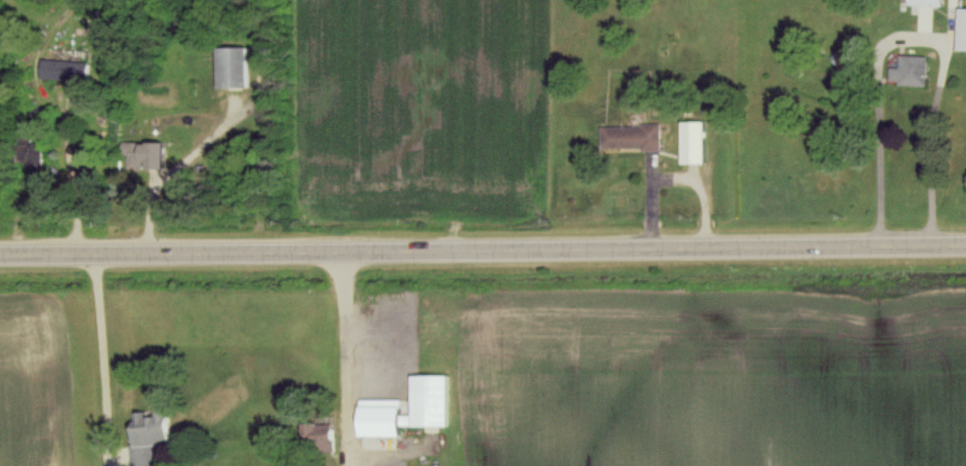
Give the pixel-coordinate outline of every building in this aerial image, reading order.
[(957,8),(956,50),(965,50),(965,9),(957,8)] [(245,47),(214,48),(215,88),(246,88),(245,47)] [(889,67),(889,80),(898,81),(898,85),(926,86),(927,56),(899,56),(899,67),(889,67)] [(86,63),(41,57),(38,78),(83,84),(86,63)] [(703,164),(702,121),(679,122),(680,164),(703,164)] [(659,148),(659,124),(599,125),(599,149),(659,148)] [(26,162),(26,167),(39,168),(40,143),(16,142),(15,162),(26,162)] [(161,143),(120,142),(120,154),(125,154),(125,168),(141,169),(141,170),(160,170),(161,143)] [(357,398),(357,435),(397,435),(397,424),(446,424),(446,373),(410,373),(410,414),(398,414),(398,398),(357,398)] [(165,408),(152,409),(153,411),(129,413),(133,443),(128,443),(131,465),(159,465),(156,443),(169,442),(165,408)] [(301,423),(302,448),(332,447),(331,421),(301,423)]
